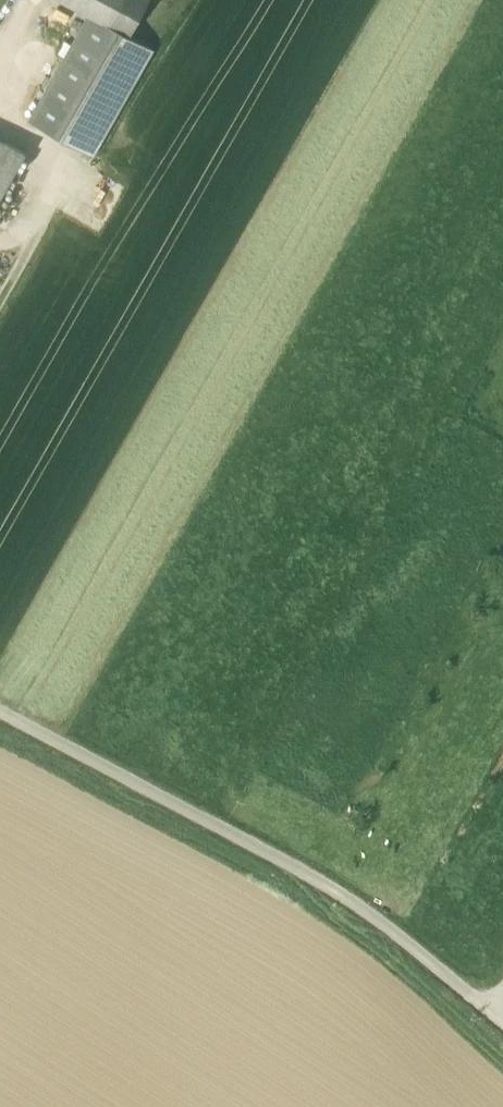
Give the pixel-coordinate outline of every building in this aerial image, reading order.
[(30,119),(93,154),(153,48),(130,35),(149,0),(65,0),(90,14),(30,119)] [(0,138),(0,200),(26,153),(0,138)]
